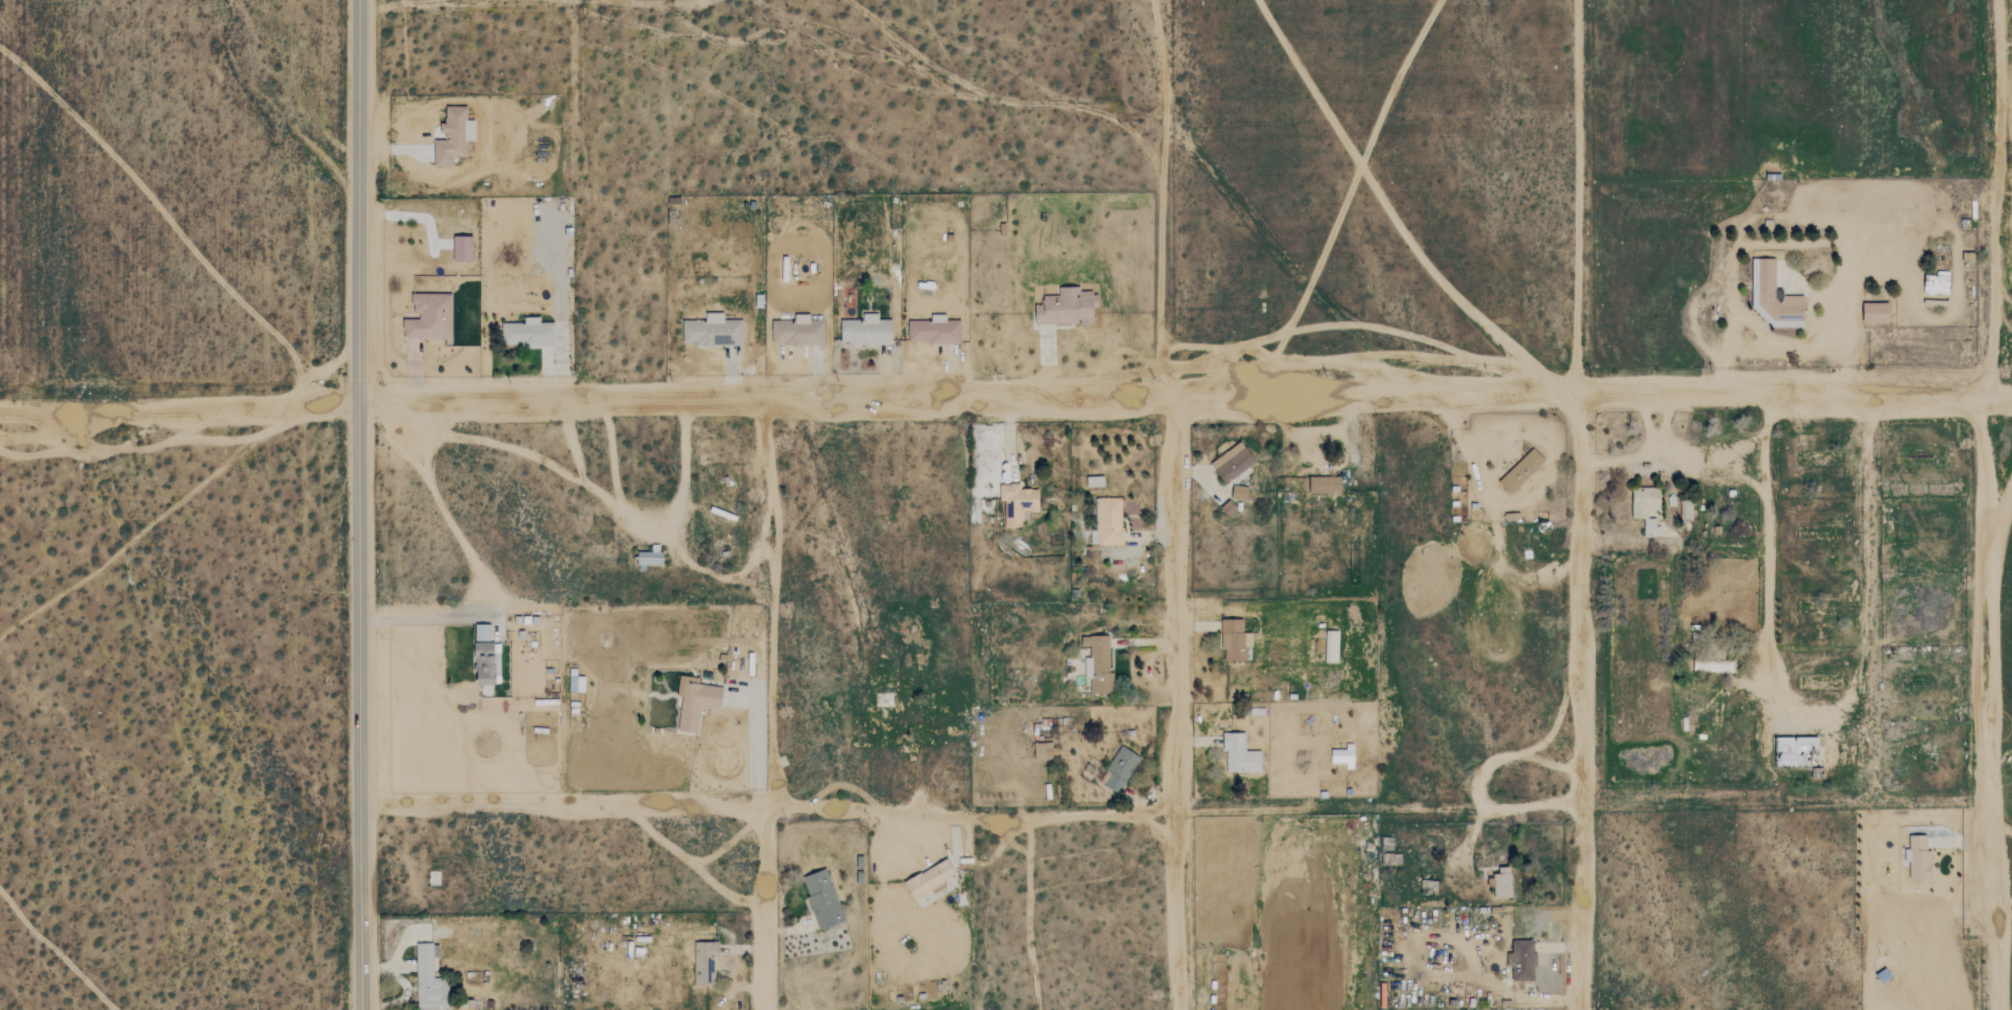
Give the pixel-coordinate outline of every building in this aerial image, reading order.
[(435,166),(453,166),(453,156),(467,156),(467,141),(474,141),(474,119),(467,120),(467,106),(446,106),(446,123),(442,123),(442,140),(434,140),(435,166)] [(453,261),(472,261),(472,236),(453,236),(453,261)] [(1750,305),(1749,259),(1776,258),(1776,285),(1786,285),(1786,291),(1805,291),(1806,329),(1770,329),(1750,305)] [(1949,293),(1950,273),(1924,272),(1924,293),(1949,293)] [(1036,324),(1079,323),(1079,325),(1095,325),(1095,292),(1080,292),(1080,286),(1058,286),(1058,296),(1043,296),(1043,305),(1035,305),(1036,324)] [(452,294),(411,293),(411,312),(403,312),(403,338),(451,338),(452,294)] [(1890,323),(1891,303),(1863,303),(1863,322),(1890,323)] [(742,346),(742,320),(723,320),(723,312),(705,312),(705,320),(682,320),(682,342),(695,342),(695,346),(742,346)] [(892,344),(892,319),(878,319),(878,313),(862,313),(862,319),(841,320),(841,345),(892,344)] [(824,345),(824,320),(810,320),(810,314),(794,314),(794,320),(772,320),(771,344),(824,345)] [(960,320),(946,320),(946,314),(931,315),(931,320),(908,321),(908,344),(961,342),(960,320)] [(524,321),(502,322),(503,345),(554,344),(553,322),(539,322),(539,316),(524,316),(524,321)] [(1211,462),(1225,483),(1256,463),(1242,441),(1211,462)] [(1510,493),(1545,460),(1533,447),(1498,480),(1510,493)] [(1341,476),(1310,475),(1310,493),(1341,494),(1341,476)] [(1104,476),(1087,477),(1087,487),(1105,486),(1104,476)] [(1038,513),(1038,489),(1020,489),(1021,483),(1000,483),(1000,501),(1004,501),(1004,527),(1017,527),(1017,513),(1038,513)] [(1247,501),(1249,487),(1233,485),(1231,499),(1247,501)] [(1633,518),(1644,518),(1645,536),(1659,536),(1658,519),(1648,519),(1648,508),(1660,508),(1660,488),(1632,488),(1633,518)] [(1122,545),(1123,497),(1095,497),(1094,544),(1122,545)] [(1680,501),(1680,520),(1690,519),(1690,501),(1680,501)] [(662,552),(638,552),(638,571),(645,570),(645,565),(663,565),(662,552)] [(1252,633),(1244,633),(1243,619),(1222,620),(1223,661),(1247,661),(1246,647),(1253,647),(1252,633)] [(475,642),(491,641),(490,625),(475,625),(475,642)] [(1325,662),(1338,663),(1339,631),(1326,631),(1325,662)] [(1090,694),(1113,694),(1112,673),(1109,673),(1108,636),(1081,637),(1081,646),(1090,646),(1090,657),(1084,658),(1085,678),(1090,678),(1090,694)] [(497,643),(474,643),(475,685),(498,684),(497,643)] [(585,677),(576,676),(577,669),(569,669),(569,691),(584,692),(585,677)] [(723,687),(698,684),(699,678),(679,676),(677,696),(681,697),(678,731),(698,733),(700,708),(721,710),(723,687)] [(1245,733),(1224,733),(1225,773),(1262,772),(1261,751),(1245,751),(1245,733)] [(1034,743),(1035,760),(1053,759),(1052,742),(1034,743)] [(1331,749),(1331,762),(1346,763),(1346,769),(1354,769),(1354,744),(1346,744),(1346,750),(1331,749)] [(1141,758),(1123,746),(1100,783),(1118,794),(1141,758)] [(1909,880),(1932,879),(1931,850),(1927,851),(1927,835),(1909,836),(1909,849),(1903,849),(1903,864),(1909,864),(1909,880)] [(947,886),(943,879),(956,872),(948,857),(904,881),(914,900),(932,890),(934,893),(947,886)] [(1499,874),(1494,875),(1495,899),(1512,898),(1511,867),(1499,867),(1499,874)] [(820,929),(845,919),(826,868),(800,878),(820,929)] [(1534,980),(1535,940),(1513,939),(1513,953),(1507,953),(1507,966),(1513,966),(1513,980),(1534,980)] [(716,941),(694,942),(695,985),(717,984),(716,941)] [(416,943),(417,1007),(448,1006),(448,977),(433,977),(433,956),(438,956),(438,943),(416,943)]
